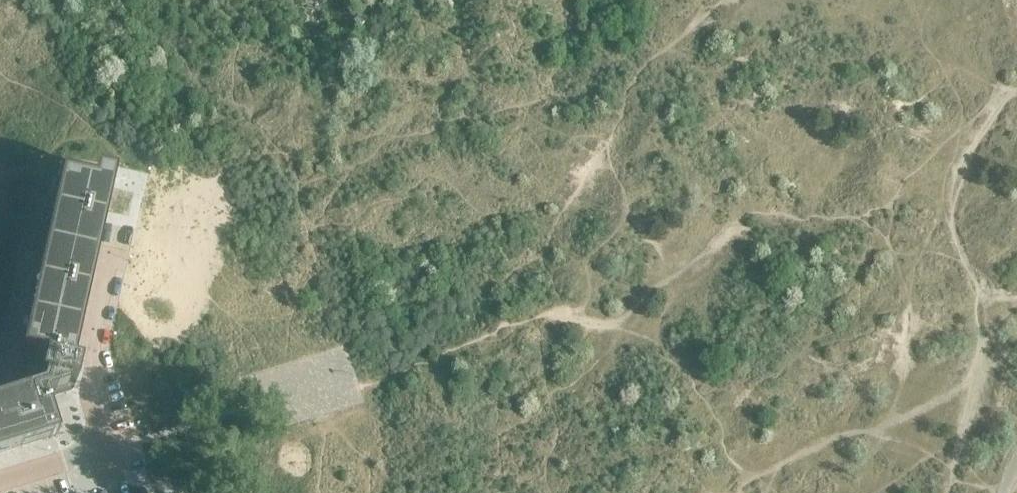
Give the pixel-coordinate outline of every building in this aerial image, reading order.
[(70,392),(71,391),(72,390),(73,389),(74,387),(74,386),(74,385),(80,364),(69,362),(110,174),(95,171),(93,183),(60,175),(21,353),(45,358),(41,377),(45,378),(43,385),(0,399),(0,451),(57,433),(44,395),(64,388),(66,393),(70,392)]
